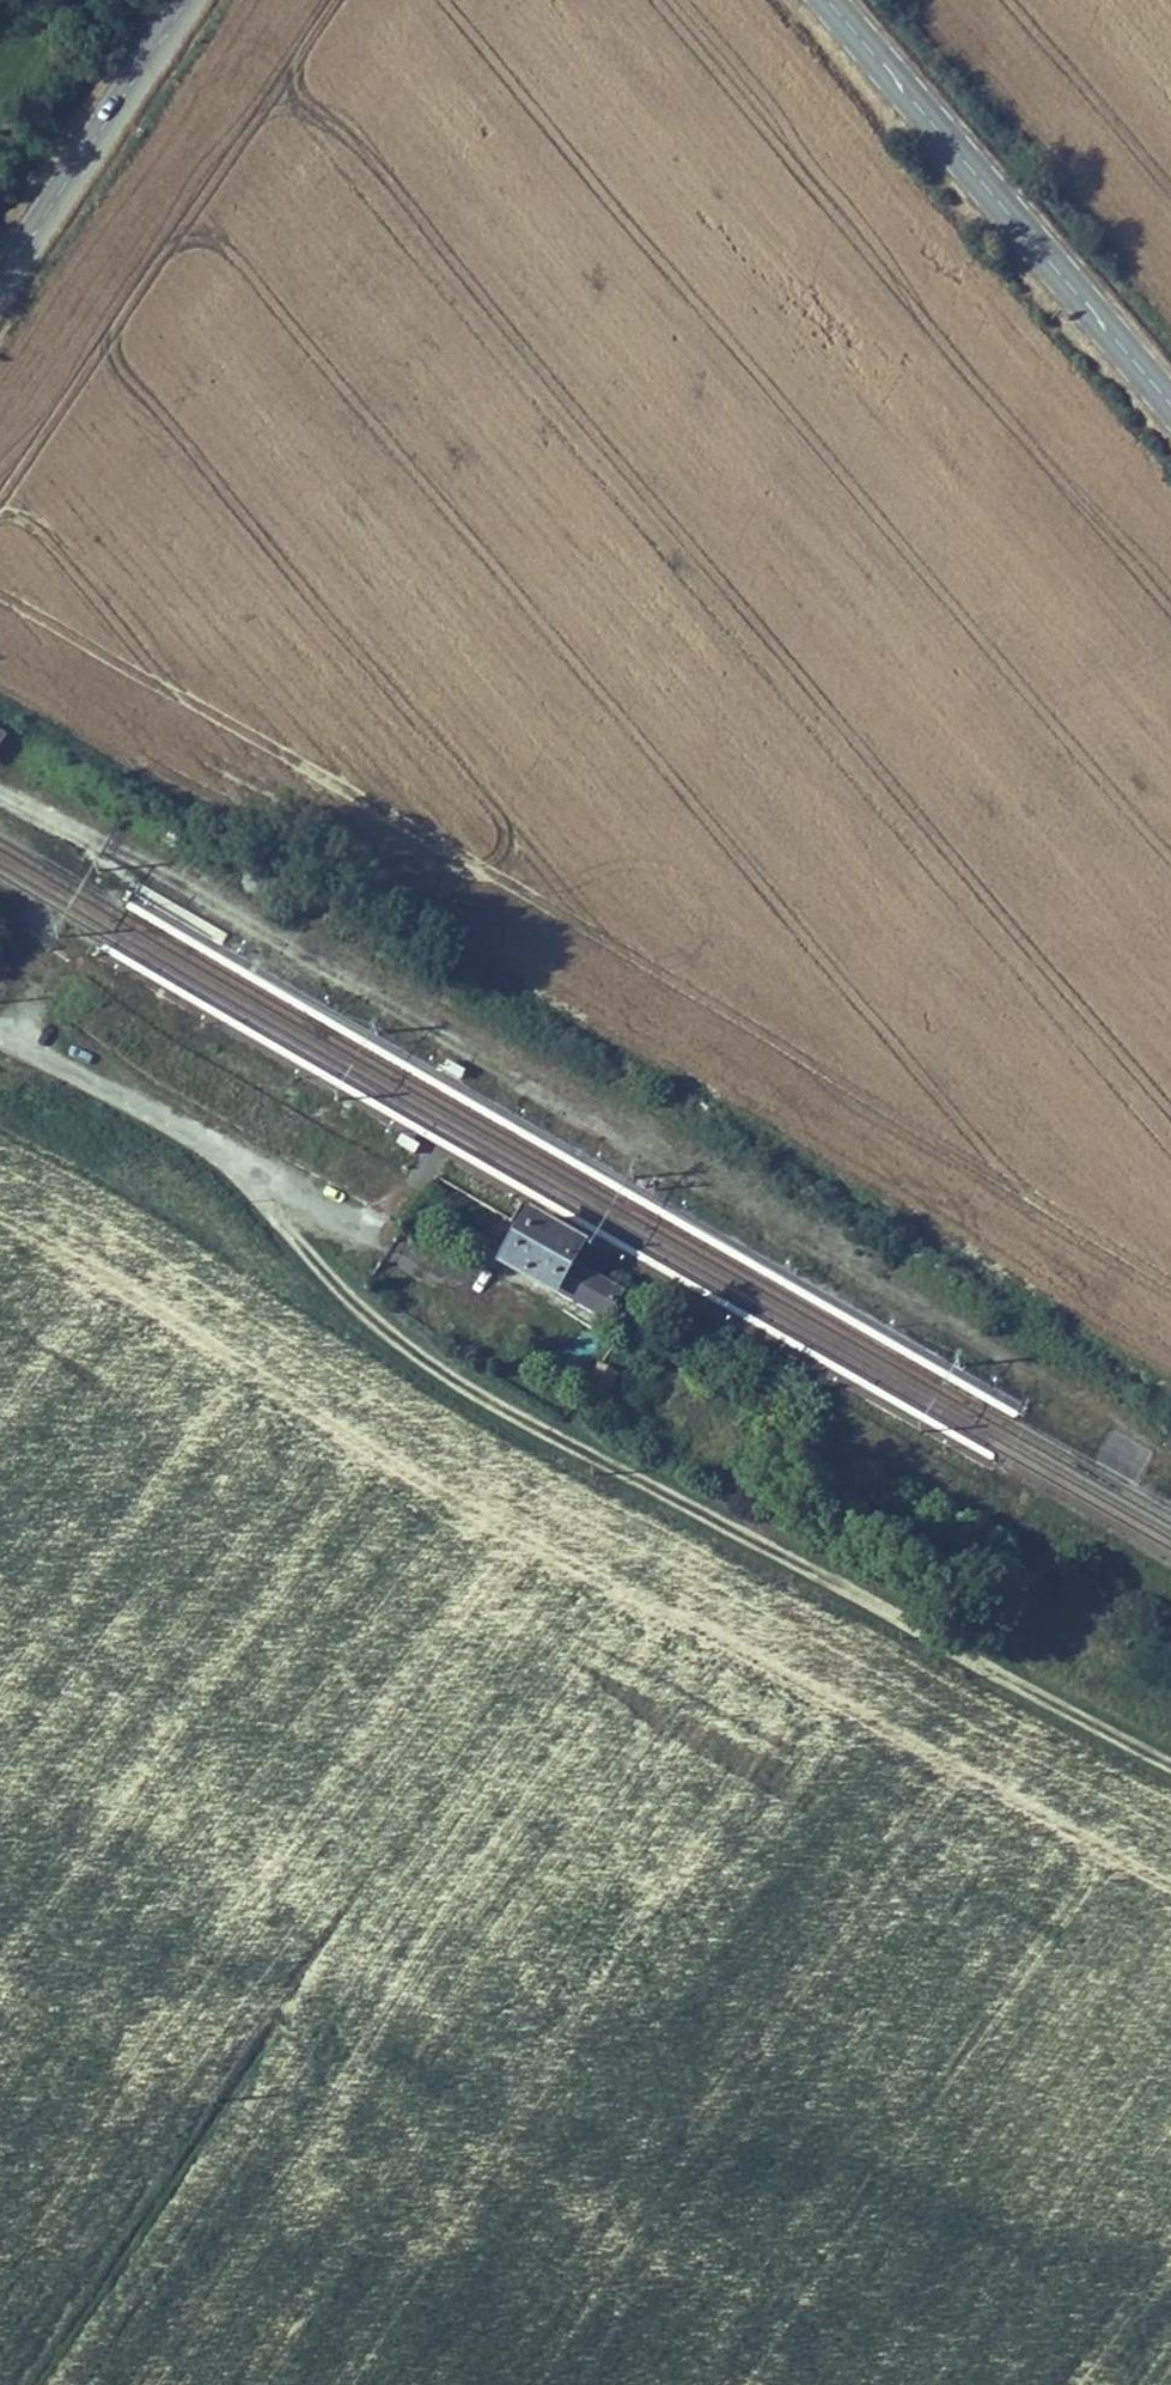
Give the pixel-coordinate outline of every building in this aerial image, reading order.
[(450,1061),(445,1070),(462,1080),(467,1071),(450,1061)] [(424,1143),(405,1132),(399,1143),(417,1154),(424,1143)] [(502,1257),(560,1290),(577,1261),(590,1238),(531,1205),(502,1257)] [(577,1261),(560,1290),(612,1319),(629,1291),(577,1261)]
